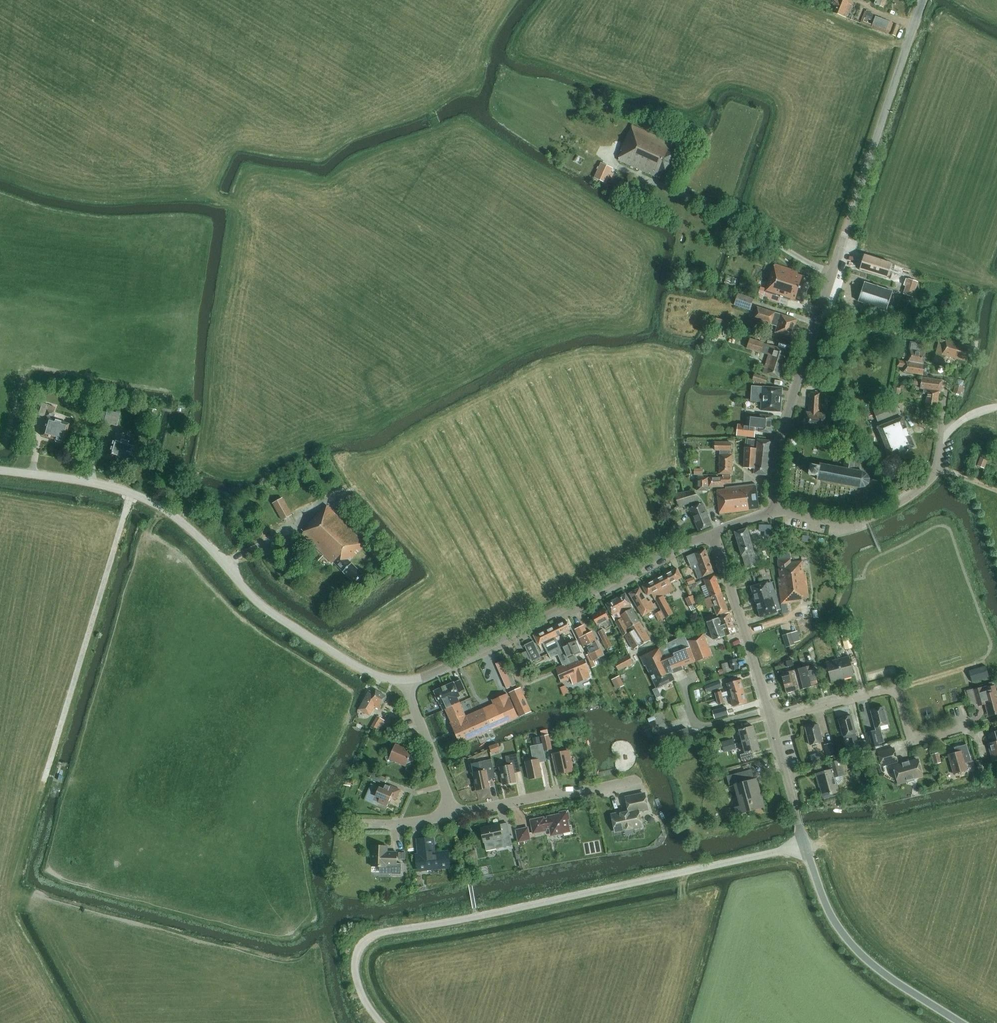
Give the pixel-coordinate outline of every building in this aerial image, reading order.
[(830,1),(833,6),(831,11),(843,16),(843,15),(846,17),(851,4),(848,2),(849,0),(831,0),(830,1)] [(867,12),(865,11),(860,22),(870,26),(872,23),(864,20),(867,12)] [(903,26),(890,21),(876,16),(872,27),(885,32),(886,31),(899,36),(903,26)] [(667,182),(682,150),(673,147),(675,144),(632,125),(621,151),(622,151),(619,160),(667,182)] [(612,167),(601,162),(594,177),(606,182),(612,167)] [(891,262),(864,254),(860,269),(873,273),(886,277),(891,262)] [(803,302),(811,279),(797,274),(798,272),(775,264),(772,272),(771,272),(766,288),(761,286),(757,297),(763,299),(765,291),(791,300),(791,298),(803,302)] [(907,279),(897,275),(895,281),(905,284),(907,279)] [(915,298),(921,283),(910,279),(904,294),(915,298)] [(887,310),(893,291),(864,282),(858,301),(887,310)] [(753,298),(738,293),(734,305),(750,310),(753,298)] [(791,338),(797,320),(757,307),(753,319),(777,326),(775,332),(791,338)] [(730,321),(717,317),(714,326),(728,330),(730,321)] [(779,377),(782,368),(787,350),(750,338),(747,348),(761,353),(761,352),(766,354),(769,354),(766,363),(763,372),(779,377)] [(954,358),(958,343),(946,340),(942,355),(935,353),(933,361),(944,364),(946,356),(954,358)] [(908,361),(923,364),(925,353),(924,352),(926,346),(918,344),(918,343),(910,341),(909,350),(910,350),(908,361)] [(971,346),(958,343),(954,358),(967,361),(971,346)] [(926,375),(928,365),(899,360),(898,366),(905,367),(904,372),(926,375)] [(768,378),(754,373),(752,379),(766,383),(768,378)] [(920,388),(924,389),(939,391),(941,391),(942,380),(922,377),(921,378),(914,377),(914,384),(921,385),(920,388)] [(963,386),(955,384),(954,392),(961,393),(963,386)] [(781,412),(782,388),(752,386),(751,401),(762,402),(761,410),(781,412)] [(939,391),(924,389),(923,393),(927,394),(925,408),(936,409),(939,391)] [(821,393),(810,392),(809,412),(806,412),(805,427),(827,429),(828,413),(819,413),(821,393)] [(896,401),(873,410),(878,422),(901,413),(896,401)] [(55,406),(41,402),(38,414),(44,416),(46,417),(41,435),(62,441),(68,423),(51,418),(55,406)] [(155,409),(149,407),(146,419),(152,421),(155,409)] [(119,413),(107,410),(101,431),(107,432),(109,423),(116,425),(119,413)] [(933,421),(934,414),(922,413),(921,419),(933,421)] [(755,431),(771,433),(773,416),(761,415),(760,418),(751,417),(750,426),(738,424),(737,437),(746,438),(746,436),(755,437),(755,431)] [(914,447),(902,417),(888,423),(879,426),(878,427),(879,430),(877,431),(880,438),(882,437),(890,456),(914,447)] [(123,434),(115,431),(113,437),(112,437),(107,455),(129,461),(135,444),(122,440),(123,434)] [(862,436),(859,431),(854,434),(857,439),(862,436)] [(768,475),(771,441),(758,440),(748,439),(747,447),(745,447),(743,467),(744,467),(755,469),(754,474),(768,475)] [(730,450),(730,441),(715,441),(715,450),(730,450)] [(732,474),(733,455),(720,454),(720,474),(732,474)] [(820,464),(819,467),(811,465),(809,475),(818,476),(817,479),(860,487),(864,487),(869,483),(870,478),(867,474),(863,471),(859,471),(861,458),(856,457),(846,455),(844,468),(820,464)] [(981,455),(977,466),(985,468),(989,457),(986,456),(981,455)] [(708,490),(708,477),(697,477),(697,490),(708,490)] [(723,487),(723,477),(709,477),(709,487),(723,487)] [(756,484),(726,487),(726,489),(717,490),(720,513),(750,510),(749,509),(759,508),(756,484)] [(693,491),(675,494),(680,506),(690,502),(693,508),(691,508),(699,530),(711,525),(703,504),(702,504),(699,499),(693,491)] [(292,514),(282,497),(273,503),(282,519),(292,514)] [(355,583),(364,574),(350,560),(366,543),(326,505),(308,524),(310,526),(303,533),(334,563),(334,562),(355,583)] [(754,552),(747,528),(735,532),(742,556),(743,555),(746,567),(757,564),(754,552)] [(687,556),(690,566),(693,565),(698,578),(714,572),(705,549),(687,556)] [(791,562),(790,559),(778,561),(780,578),(778,578),(782,612),(788,611),(787,603),(800,601),(800,599),(809,598),(806,572),(804,572),(802,561),(791,562)] [(677,568),(643,586),(648,595),(652,593),(656,599),(663,595),(675,589),(671,583),(682,578),(677,568)] [(704,579),(710,596),(711,597),(722,593),(715,574),(704,579)] [(757,605),(777,599),(778,599),(775,589),(775,590),(772,581),(768,582),(768,581),(751,587),(757,605)] [(648,602),(640,588),(630,594),(643,616),(656,609),(651,600),(648,602)] [(616,621),(622,617),(621,615),(632,608),(633,607),(626,593),(606,604),(616,621)] [(711,597),(710,596),(704,599),(707,608),(714,606),(717,615),(728,611),(722,593),(711,597)] [(672,614),(663,595),(656,599),(666,617),(672,614)] [(696,602),(693,595),(685,598),(688,606),(696,602)] [(780,609),(777,599),(757,605),(760,617),(777,612),(776,610),(780,609)] [(621,615),(628,627),(640,621),(632,608),(621,615)] [(609,619),(604,609),(592,615),(597,623),(596,623),(598,628),(604,625),(605,628),(612,624),(609,619)] [(664,617),(660,610),(655,613),(659,620),(664,617)] [(736,632),(729,613),(714,619),(712,613),(703,617),(705,622),(707,622),(714,640),(736,632)] [(624,636),(630,632),(622,617),(616,621),(624,636)] [(566,620),(544,630),(534,635),(538,644),(543,642),(547,652),(560,646),(555,637),(571,629),(566,620)] [(640,621),(628,627),(631,632),(625,635),(633,648),(639,644),(640,646),(651,640),(640,621)] [(589,653),(587,654),(593,667),(596,666),(593,660),(604,655),(597,640),(593,632),(588,634),(584,625),(575,629),(584,647),(586,646),(589,653)] [(598,631),(602,640),(608,638),(603,628),(598,631)] [(800,640),(797,630),(782,635),(786,646),(795,644),(794,642),(800,640)] [(853,646),(850,633),(841,635),(845,649),(853,646)] [(696,661),(712,655),(704,634),(688,640),(696,661)] [(660,647),(669,668),(672,674),(685,668),(684,666),(695,661),(685,635),(660,647)] [(608,638),(602,640),(607,648),(612,646),(608,638)] [(581,652),(576,641),(563,646),(549,653),(551,658),(558,654),(563,665),(578,659),(576,654),(581,652)] [(641,656),(645,666),(646,665),(657,688),(675,679),(672,674),(669,668),(660,647),(641,656)] [(531,662),(526,650),(518,654),(524,665),(531,662)] [(538,651),(529,655),(532,660),(541,656),(538,651)] [(628,654),(615,661),(619,669),(633,662),(628,654)] [(849,656),(838,659),(843,678),(854,675),(849,656)] [(516,683),(505,659),(500,661),(512,685),(516,683)] [(561,682),(571,678),(573,684),(590,677),(588,671),(589,671),(585,660),(579,662),(578,659),(563,665),(556,668),(561,682)] [(843,678),(838,659),(826,662),(831,681),(843,678)] [(729,662),(722,664),(724,673),(731,671),(729,662)] [(813,665),(802,668),(808,688),(818,685),(813,665)] [(972,682),(989,677),(985,665),(969,670),(969,671),(971,670),(974,681),(972,681),(972,682)] [(802,668),(792,670),(797,690),(808,688),(802,668)] [(797,690),(792,670),(781,673),(787,693),(797,690)] [(624,685),(619,675),(611,679),(616,688),(624,685)] [(443,710),(446,709),(446,708),(459,702),(457,697),(460,696),(459,693),(465,690),(461,679),(455,682),(454,682),(434,691),(436,696),(438,700),(441,705),(443,710)] [(730,695),(744,691),(741,679),(727,683),(730,695)] [(720,681),(706,687),(708,692),(722,686),(720,681)] [(990,685),(975,690),(978,701),(984,699),(989,715),(996,712),(996,692),(995,684),(990,685)] [(531,711),(520,687),(509,692),(520,716),(531,711)] [(387,696),(376,690),(375,693),(369,690),(358,709),(369,715),(374,706),(380,709),(387,696)] [(716,699),(723,697),(721,690),(715,692),(716,699)] [(747,703),(744,691),(730,695),(733,706),(747,703)] [(446,708),(446,709),(452,723),(451,723),(460,743),(519,717),(510,697),(509,697),(507,693),(492,700),(494,704),(466,717),(459,702),(446,708)] [(726,714),(725,707),(713,710),(715,717),(726,714)] [(871,710),(876,730),(867,732),(871,748),(880,745),(880,743),(884,742),(880,726),(888,724),(884,707),(871,710)] [(843,736),(856,733),(851,715),(838,719),(843,736)] [(378,716),(371,728),(376,730),(383,719),(378,716)] [(810,745),(823,741),(818,724),(806,727),(810,745)] [(742,741),(757,738),(754,726),(739,730),(742,741)] [(690,736),(687,728),(668,734),(670,742),(690,736)] [(989,733),(991,741),(987,742),(992,760),(996,759),(996,731),(989,733)] [(394,736),(387,732),(384,738),(392,741),(394,736)] [(552,748),(549,734),(542,735),(541,736),(544,750),(552,748)] [(866,745),(863,734),(856,735),(859,747),(866,745)] [(760,749),(757,738),(742,741),(746,753),(740,754),(742,761),(754,757),(752,751),(760,749)] [(735,748),(733,739),(721,742),(723,746),(709,750),(711,755),(724,751),(735,748)] [(835,754),(831,742),(824,744),(827,757),(835,754)] [(499,749),(497,743),(490,746),(492,752),(499,749)] [(530,745),(533,760),(526,762),(529,779),(542,776),(539,761),(546,760),(542,743),(530,745)] [(412,751),(396,744),(392,755),(386,757),(388,763),(394,761),(406,766),(407,763),(410,761),(409,759),(410,759),(409,756),(408,755),(409,753),(411,754),(412,751)] [(971,761),(967,744),(954,748),(956,753),(948,755),(954,774),(967,770),(965,763),(971,761)] [(899,765),(894,748),(878,753),(882,766),(893,763),(899,783),(914,779),(914,777),(922,775),(918,760),(909,762),(909,761),(902,762),(903,764),(899,765)] [(878,759),(875,749),(869,751),(872,761),(878,759)] [(569,751),(553,755),(557,774),(573,770),(569,751)] [(862,760),(860,752),(851,755),(853,762),(862,760)] [(935,764),(941,762),(938,752),(932,754),(935,764)] [(503,785),(516,782),(513,768),(521,767),(518,753),(505,756),(507,765),(500,767),(503,785)] [(842,763),(841,758),(829,761),(831,768),(816,772),(819,781),(820,781),(823,794),(838,790),(837,784),(838,783),(840,783),(841,781),(842,779),(842,778),(841,771),(846,770),(844,762),(842,763)] [(492,759),(479,762),(481,771),(473,773),(477,790),(490,788),(487,774),(495,772),(492,759)] [(738,814),(764,807),(756,779),(754,780),(751,769),(727,776),(730,787),(736,785),(741,806),(736,807),(738,814)] [(385,777),(372,772),(370,777),(383,782),(385,777)] [(375,785),(371,795),(375,796),(373,800),(378,802),(387,806),(391,797),(397,799),(401,789),(391,785),(390,786),(386,784),(384,789),(375,785)] [(648,808),(645,794),(626,798),(629,811),(612,815),(616,831),(642,826),(638,810),(648,808)] [(570,819),(569,809),(559,811),(560,814),(531,820),(534,833),(546,830),(546,828),(550,827),(552,835),(563,833),(564,836),(573,834),(572,824),(568,825),(567,820),(570,819)] [(500,825),(500,824),(481,828),(484,841),(486,850),(496,848),(512,845),(508,823),(500,825)] [(530,839),(528,826),(516,829),(518,841),(530,839)] [(419,870),(449,867),(448,852),(435,853),(433,838),(418,840),(420,855),(417,855),(419,870)] [(523,867),(517,841),(514,842),(516,850),(515,850),(516,859),(518,858),(520,867),(523,867)] [(372,853),(372,865),(380,865),(380,873),(402,874),(402,863),(398,863),(397,863),(397,851),(387,851),(387,845),(372,844),(372,853)]
